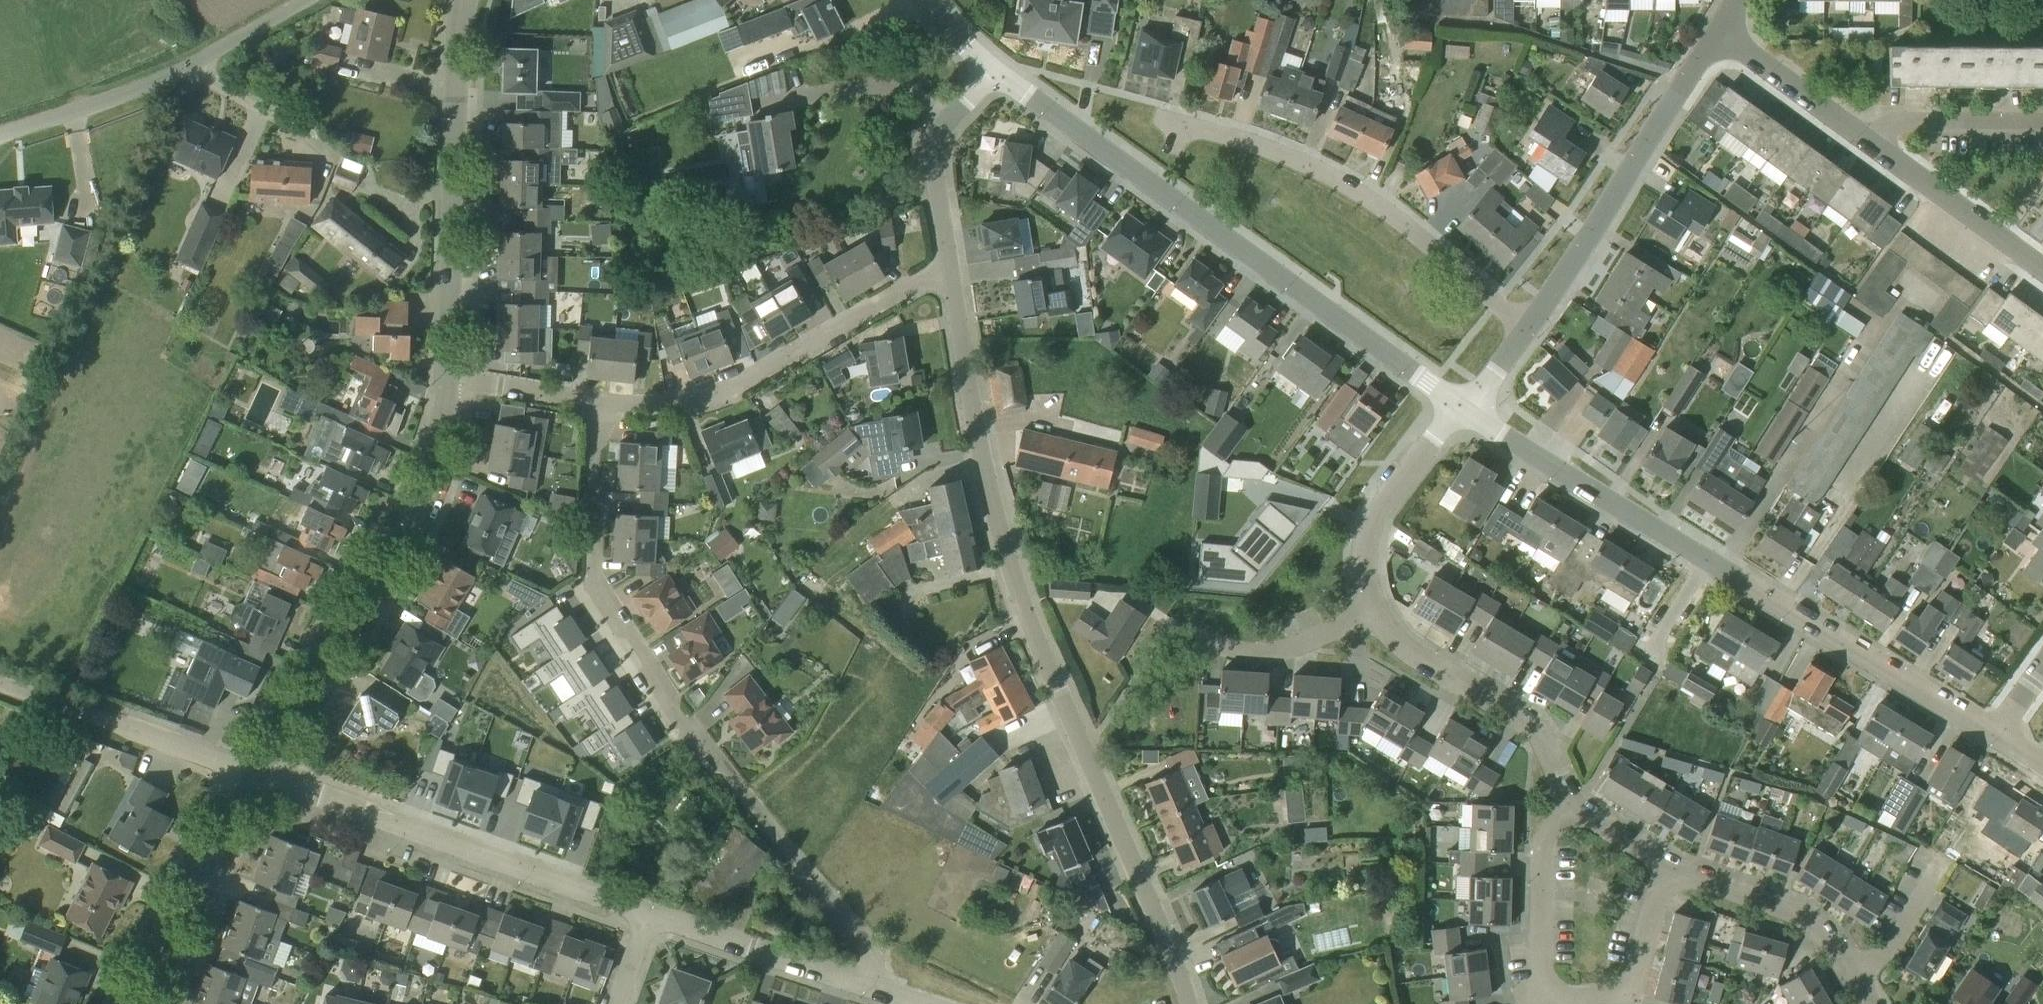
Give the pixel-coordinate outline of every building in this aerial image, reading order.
[(510,19),(512,18),(512,17),(545,2),(544,0),(512,0),(510,19)] [(646,17),(659,51),(663,50),(664,52),(730,27),(722,5),(718,0),(698,0),(659,15),(655,6),(646,9),(648,16),(646,17)] [(738,24),(745,44),(789,28),(794,37),(812,28),(817,39),(825,36),(842,27),(829,0),(823,0),(817,3),(816,0),(800,0),(784,6),(784,7),(738,24)] [(1015,14),(1023,15),(1020,34),(1019,34),(1019,36),(1020,36),(1020,35),(1036,37),(1036,41),(1057,45),(1058,41),(1074,43),(1074,44),(1076,44),(1076,42),(1075,42),(1077,29),(1089,31),(1092,8),(1115,12),(1117,0),(1092,0),(1092,1),(1085,0),(1017,0),(1015,14)] [(1378,22),(1393,20),(1390,0),(1374,0),(1378,22)] [(1493,17),(1513,24),(1513,0),(1493,0),(1493,17)] [(1560,9),(1582,9),(1582,0),(1560,0),(1560,9)] [(1605,9),(1628,9),(1628,0),(1605,0),(1605,9)] [(1781,9),(1798,9),(1798,0),(1781,0),(1781,9)] [(1422,15),(1422,3),(1412,3),(1412,15),(1422,15)] [(1431,3),(1425,3),(1422,3),(1422,15),(1431,15),(1431,3)] [(1440,3),(1437,3),(1431,3),(1431,15),(1440,15),(1440,3)] [(1450,3),(1440,3),(1440,15),(1450,15),(1450,3)] [(1459,3),(1450,3),(1450,15),(1459,16),(1459,3)] [(1459,3),(1459,16),(1468,16),(1468,3),(1462,3),(1459,3)] [(1474,3),(1468,3),(1468,16),(1478,16),(1478,3),(1474,3)] [(1487,3),(1478,3),(1478,16),(1487,16),(1487,3)] [(1911,5),(1898,5),(1898,14),(1911,14),(1911,5)] [(348,52),(384,61),(388,44),(383,43),(389,17),(358,9),(358,11),(342,7),(339,21),(354,25),(348,52)] [(646,17),(638,20),(636,13),(608,24),(606,71),(659,51),(646,17)] [(1266,49),(1258,74),(1269,77),(1265,88),(1259,107),(1284,116),(1299,72),(1279,64),(1282,58),(1294,19),(1278,14),(1276,21),(1266,49)] [(1911,25),(1911,14),(1898,14),(1898,30),(1911,25)] [(1191,67),(1195,48),(1201,21),(1175,15),(1170,39),(1158,37),(1159,33),(1141,29),(1131,72),(1143,75),(1144,73),(1150,74),(1149,76),(1155,78),(1156,74),(1173,78),(1177,60),(1190,63),(1189,67),(1191,67)] [(1246,71),(1258,74),(1266,49),(1276,21),(1258,17),(1250,44),(1234,40),(1227,64),(1212,60),(1204,93),(1230,100),(1234,84),(1242,86),(1246,71)] [(1832,39),(1848,39),(1848,27),(1832,27),(1832,39)] [(1873,27),(1848,27),(1848,39),(1873,39),(1873,27)] [(1431,34),(1405,32),(1403,48),(1430,49),(1431,34)] [(333,79),(337,64),(341,50),(317,43),(315,51),(307,49),(303,63),(311,65),(309,73),(333,79)] [(1326,75),(1339,80),(1340,80),(1352,52),(1338,46),(1326,75)] [(1339,80),(1337,86),(1352,92),(1364,64),(1360,63),(1366,50),(1355,46),(1353,52),(1352,52),(1340,80),(1339,80)] [(1962,47),(1909,47),(1889,47),(1889,55),(1888,85),(1962,86),(1962,47)] [(2036,47),(1962,47),(1962,86),(2036,86),(2036,47)] [(536,49),(504,49),(503,91),(535,92),(536,49)] [(1581,98),(1591,104),(1608,115),(1626,89),(1618,83),(1627,70),(1631,71),(1631,70),(1588,56),(1581,67),(1596,76),(1581,98)] [(1325,81),(1299,72),(1284,116),(1310,124),(1320,94),(1325,81)] [(753,114),(747,82),(718,93),(719,95),(708,99),(712,121),(753,114)] [(1712,136),(1719,141),(1726,131),(1747,102),(1727,87),(1715,102),(1703,93),(1686,118),(1699,127),(1706,116),(1718,125),(1712,136)] [(1498,99),(1479,91),(1475,100),(1484,104),(1474,130),(1491,137),(1506,101),(1499,98),(1498,99)] [(543,110),(579,112),(579,93),(543,92),(543,110)] [(1354,145),(1371,106),(1347,95),(1341,108),(1339,107),(1328,133),(1354,145)] [(1746,146),(1768,117),(1747,102),(1726,131),(1746,146)] [(1354,145),(1379,156),(1391,130),(1393,116),(1381,111),(1371,106),(1354,145)] [(1534,180),(1535,182),(1547,191),(1557,175),(1566,180),(1583,154),(1561,139),(1572,121),(1550,107),(1530,137),(1535,140),(1527,153),(1539,161),(1528,177),(1534,180)] [(616,108),(598,115),(605,133),(623,126),(616,108)] [(526,123),(503,122),(502,146),(526,147),(543,148),(543,146),(553,147),(553,111),(546,111),(527,110),(526,123)] [(743,175),(757,173),(794,166),(788,135),(787,136),(786,129),(793,127),(790,111),(765,115),(765,118),(748,121),(749,129),(736,132),(743,175)] [(1746,146),(1739,155),(1759,170),(1767,160),(1788,131),(1768,117),(1746,146)] [(218,178),(227,156),(236,138),(218,130),(217,133),(188,120),(186,125),(183,126),(179,133),(181,137),(172,157),(218,178)] [(1808,146),(1788,131),(1767,160),(1787,175),(1808,146)] [(375,137),(354,132),(350,149),(371,154),(375,137)] [(1028,199),(1036,188),(1050,169),(1035,158),(1029,157),(1030,145),(1005,142),(1000,178),(1015,180),(1013,192),(1028,199)] [(1472,153),(1466,144),(1437,161),(1414,174),(1428,198),(1451,185),(1451,184),(1463,177),(1454,163),(1472,153)] [(525,160),(502,159),(501,182),(542,183),(560,184),(561,163),(579,163),(579,147),(561,147),(553,147),(543,146),(543,148),(526,147),(525,160)] [(1807,190),(1828,161),(1808,146),(1787,175),(1807,190)] [(1505,156),(1494,147),(1477,167),(1488,176),(1505,156)] [(1488,176),(1499,186),(1516,166),(1505,156),(1488,176)] [(312,163),(253,160),(250,200),(309,203),(312,163)] [(1848,176),(1828,161),(1807,190),(1827,205),(1848,176)] [(354,190),(360,174),(338,165),(332,182),(354,190)] [(1071,180),(1058,170),(1042,192),(1056,202),(1055,203),(1079,220),(1066,237),(1078,246),(1085,245),(1110,211),(1090,197),(1097,188),(1089,182),(1090,179),(1080,172),(1078,174),(1076,173),(1071,180)] [(1868,190),(1848,176),(1827,205),(1847,219),(1868,190)] [(1469,178),(1449,202),(1458,209),(1478,186),(1469,178)] [(1734,204),(1745,190),(1733,181),(1723,196),(1734,204)] [(542,183),(501,182),(500,206),(524,207),(524,219),(550,220),(550,207),(542,207),(542,183)] [(1535,182),(1525,194),(1545,212),(1554,198),(1546,192),(1547,191),(1535,182)] [(53,221),(50,185),(28,187),(28,186),(15,186),(15,188),(0,189),(0,243),(17,242),(16,228),(19,224),(53,221)] [(1480,246),(1502,221),(1490,211),(1501,198),(1490,189),(1472,210),(1458,226),(1460,228),(1460,227),(1469,234),(1468,235),(1470,237),(1470,236),(1480,244),(1479,245),(1480,246)] [(1734,204),(1746,213),(1757,198),(1745,190),(1734,204)] [(1889,206),(1868,190),(1847,219),(1867,234),(1865,237),(1882,250),(1901,224),(1885,212),(1889,206)] [(1713,207),(1689,191),(1680,205),(1662,194),(1646,220),(1659,228),(1653,238),(1670,249),(1684,225),(1697,233),(1713,207)] [(404,254),(334,198),(312,225),(383,281),(404,254)] [(177,259),(200,270),(225,214),(202,203),(177,259)] [(1775,234),(1782,224),(1762,209),(1755,219),(1775,234)] [(1144,278),(1170,242),(1157,232),(1155,235),(1144,227),(1146,225),(1144,223),(1143,225),(1125,213),(1101,246),(1144,278)] [(292,249),(307,225),(292,216),(280,242),(264,270),(277,277),(292,249)] [(981,226),(977,226),(980,242),(984,241),(985,249),(997,247),(998,259),(1018,256),(1022,255),(1017,218),(1001,221),(981,224),(981,226)] [(1480,246),(1481,247),(1482,246),(1491,254),(1491,255),(1493,256),(1502,263),(1501,264),(1503,265),(1535,227),(1524,218),(1513,231),(1502,221),(1480,246)] [(550,220),(524,219),(523,231),(500,231),(499,254),(540,255),(541,232),(549,232),(550,220)] [(879,224),(883,250),(896,248),(892,222),(879,224)] [(52,260),(82,268),(92,231),(62,223),(52,260)] [(1802,238),(1782,224),(1775,234),(1795,248),(1802,238)] [(1900,231),(1888,248),(1898,256),(1910,239),(1900,231)] [(1795,248),(1816,263),(1823,253),(1802,238),(1795,248)] [(1920,246),(1910,239),(1898,256),(1905,261),(1908,263),(1920,246)] [(844,252),(864,289),(885,277),(864,241),(844,252)] [(1073,246),(1040,252),(1043,270),(1076,264),(1073,246)] [(1930,253),(1920,246),(1908,263),(1918,271),(1930,253)] [(1905,261),(1898,256),(1888,248),(1880,258),(1898,271),(1905,261)] [(844,300),(864,289),(844,252),(823,264),(819,257),(808,263),(821,286),(832,280),(844,300)] [(1639,294),(1647,282),(1662,292),(1669,281),(1674,284),(1681,273),(1670,266),(1653,255),(1647,266),(1626,253),(1611,277),(1639,294)] [(1928,278),(1940,261),(1930,253),(1918,271),(1928,278)] [(540,255),(499,254),(498,278),(523,279),(522,291),(548,291),(548,280),(539,280),(540,255)] [(1190,318),(1199,325),(1188,339),(1195,345),(1206,330),(1227,301),(1216,292),(1224,281),(1223,280),(1221,283),(1209,274),(1211,272),(1193,258),(1175,284),(1201,303),(1190,318)] [(1898,271),(1880,258),(1873,268),(1891,281),(1898,271)] [(1950,268),(1940,261),(1928,278),(1938,285),(1950,268)] [(791,280),(771,291),(791,327),(812,315),(800,294),(811,288),(798,265),(786,272),(791,280)] [(308,267),(298,280),(319,297),(330,284),(308,267)] [(1891,281),(1873,268),(1866,278),(1876,285),(1884,291),(1891,281)] [(1960,275),(1950,268),(1938,285),(1948,293),(1960,275)] [(84,270),(81,280),(88,281),(90,272),(84,270)] [(1156,270),(1146,285),(1155,292),(1166,277),(1156,270)] [(1822,310),(1825,306),(1837,286),(1821,274),(1805,299),(1820,308),(1822,310)] [(1958,300),(1970,283),(1960,275),(1948,293),(1950,294),(1958,300)] [(1020,314),(1039,310),(1049,309),(1049,307),(1069,304),(1067,289),(1046,293),(1044,277),(1014,282),(1020,314)] [(1654,304),(1639,294),(1611,277),(1596,300),(1617,313),(1611,323),(1615,326),(1632,336),(1639,340),(1646,330),(1640,326),(1654,304)] [(1866,278),(1852,297),(1862,304),(1876,285),(1866,278)] [(1980,290),(1970,283),(1958,300),(1968,307),(1980,290)] [(1862,304),(1872,311),(1885,292),(1884,291),(1876,285),(1862,304)] [(1988,287),(1968,314),(1985,326),(1988,322),(2008,337),(2029,308),(2008,293),(2004,299),(1988,287)] [(548,291),(522,291),(522,303),(498,302),(497,326),(538,327),(550,328),(551,304),(547,304),(548,291)] [(771,339),(791,327),(771,291),(751,303),(746,294),(734,301),(748,324),(759,318),(771,339)] [(1872,311),(1881,318),(1895,299),(1885,292),(1872,311)] [(1961,317),(1968,307),(1958,300),(1950,294),(1943,304),(1961,317)] [(1256,360),(1277,332),(1264,323),(1271,314),(1270,314),(1274,309),(1266,303),(1262,308),(1246,296),(1226,323),(1245,337),(1238,346),(1256,360)] [(391,351),(391,358),(409,358),(410,334),(402,334),(402,323),(408,323),(408,302),(387,301),(375,316),(356,315),(355,334),(373,334),(373,350),(391,351)] [(1954,327),(1961,317),(1943,304),(1936,314),(1954,327)] [(2042,331),(2042,318),(2029,308),(2008,337),(2028,352),(2042,331)] [(719,321),(697,329),(711,369),(734,361),(725,338),(737,334),(728,309),(716,313),(719,321)] [(1091,312),(1075,314),(1077,322),(1092,320),(1091,312)] [(1900,312),(1786,487),(1794,492),(1809,502),(1815,506),(1897,381),(1914,355),(1918,357),(1933,333),(1900,312)] [(1936,314),(1929,324),(1946,337),(1954,327),(1936,314)] [(694,322),(672,330),(660,335),(662,340),(669,359),(681,355),(689,377),(711,369),(697,329),(694,322)] [(610,379),(615,339),(592,336),(593,326),(579,325),(576,352),(589,353),(587,377),(610,379)] [(497,326),(496,350),(520,351),(520,363),(546,364),(547,351),(537,350),(538,327),(497,326)] [(1632,336),(1615,326),(1594,359),(1611,370),(1612,367),(1632,336)] [(638,341),(615,339),(610,379),(634,382),(636,358),(649,359),(652,333),(639,331),(638,341)] [(2028,352),(2042,362),(2042,331),(2028,352)] [(860,358),(865,357),(866,357),(870,385),(898,381),(896,372),(908,370),(903,336),(875,341),(875,342),(858,345),(860,358)] [(1639,340),(1632,336),(1612,367),(1635,382),(1655,350),(1639,340)] [(1290,353),(1283,362),(1307,380),(1303,385),(1316,395),(1322,387),(1333,371),(1342,359),(1331,352),(1328,356),(1301,337),(1290,353)] [(1570,385),(1575,379),(1586,367),(1574,355),(1563,345),(1552,357),(1552,356),(1533,377),(1556,399),(1570,385)] [(818,357),(827,385),(857,375),(848,347),(818,357)] [(1989,363),(1994,356),(1984,349),(1978,356),(1989,363)] [(355,356),(350,367),(372,377),(359,405),(373,411),(367,423),(382,429),(384,430),(396,435),(402,415),(392,411),(396,403),(395,403),(391,401),(398,387),(386,382),(391,372),(372,364),(355,356)] [(1989,363),(1999,371),(2004,364),(1994,356),(1989,363)] [(998,415),(1026,410),(1018,360),(990,364),(998,415)] [(1741,389),(1750,374),(1751,373),(1738,364),(1723,388),(1736,397),(1741,389)] [(1704,374),(1690,365),(1662,406),(1676,415),(1704,374)] [(1774,464),(1828,378),(1808,366),(1754,452),(1774,464)] [(921,375),(912,376),(913,386),(923,385),(921,375)] [(2019,385),(2029,393),(2034,386),(2024,378),(2019,385)] [(1324,436),(1355,459),(1356,459),(1369,442),(1362,438),(1365,435),(1366,435),(1380,415),(1376,412),(1386,398),(1368,385),(1357,400),(1353,397),(1356,392),(1344,383),(1325,410),(1314,423),(1326,433),(1324,436)] [(2034,386),(2029,393),(2039,400),(2042,395),(2042,392),(2034,386)] [(1208,412),(1220,415),(1225,391),(1213,388),(1208,412)] [(314,419),(316,412),(318,406),(302,397),(288,390),(280,407),(311,420),(312,418),(314,419)] [(1640,425),(1640,424),(1639,422),(1644,415),(1623,400),(1617,408),(1596,392),(1593,397),(1581,413),(1602,428),(1598,434),(1622,450),(1626,445),(1634,450),(1648,430),(1640,425)] [(769,422),(787,444),(800,433),(782,412),(769,422)] [(921,445),(915,412),(868,421),(848,427),(819,451),(811,458),(829,481),(841,471),(838,467),(863,446),(863,445),(869,444),(871,454),(921,445)] [(1203,444),(1199,449),(1197,472),(1196,472),(1192,515),(1216,518),(1220,480),(1230,464),(1223,460),(1246,429),(1225,413),(1202,444),(1203,444)] [(519,427),(496,423),(492,446),(532,453),(532,454),(541,455),(545,432),(548,419),(522,414),(519,427)] [(208,418),(201,433),(214,440),(221,424),(208,418)] [(720,470),(721,474),(733,470),(730,462),(759,450),(754,438),(746,419),(718,431),(716,425),(702,431),(718,471),(720,470)] [(337,421),(322,457),(339,464),(337,470),(356,479),(361,468),(368,471),(374,458),(385,463),(390,451),(373,443),(374,439),(382,443),(382,442),(378,440),(378,439),(337,421)] [(1920,422),(1898,455),(1918,469),(1940,435),(1920,422)] [(1164,436),(1133,426),(1128,442),(1159,452),(1164,436)] [(1977,483),(2008,440),(1987,426),(1957,469),(1977,483)] [(1699,480),(1688,497),(1689,497),(1712,512),(1732,481),(1719,474),(1730,457),(1728,448),(1735,438),(1718,427),(1704,448),(1694,465),(1704,472),(1699,480)] [(1116,452),(1070,440),(1023,429),(1014,465),(1108,488),(1116,452)] [(1693,445),(1665,429),(1658,441),(1657,440),(1642,465),(1644,466),(1643,468),(1644,471),(1652,476),(1654,475),(1655,473),(1671,482),(1678,472),(1686,477),(1694,465),(1704,448),(1695,442),(1693,445)] [(658,467),(660,444),(670,444),(671,431),(645,430),(644,442),(620,441),(619,465),(658,467)] [(532,454),(532,453),(492,446),(487,469),(511,474),(509,486),(535,491),(537,478),(528,476),(532,454)] [(1936,447),(1923,467),(1936,476),(1950,456),(1936,447)] [(1468,458),(1450,487),(1463,495),(1454,511),(1478,526),(1493,501),(1502,488),(1490,481),(1491,478),(1494,473),(1468,458)] [(191,459),(176,487),(192,495),(207,467),(191,459)] [(641,502),(667,503),(668,490),(657,489),(658,467),(619,465),(617,488),(641,490),(641,502)] [(308,505),(335,517),(339,507),(350,512),(356,499),(363,502),(369,490),(355,484),(356,480),(364,483),(365,482),(356,479),(337,470),(327,466),(321,481),(315,479),(308,487),(306,491),(294,486),(289,496),(308,505)] [(720,470),(718,471),(704,476),(716,508),(732,502),(721,474),(720,470)] [(1712,512),(1724,520),(1724,519),(1735,526),(1734,526),(1735,527),(1746,510),(1765,479),(1753,472),(1750,478),(1738,471),(1732,481),(1712,512)] [(960,480),(929,487),(932,502),(899,510),(904,518),(915,536),(918,540),(970,528),(960,480)] [(1066,486),(1043,481),(1037,504),(1057,509),(1060,509),(1066,486)] [(526,513),(481,493),(473,511),(474,511),(475,511),(477,512),(464,543),(505,561),(526,513)] [(568,496),(564,515),(572,519),(576,498),(568,496)] [(1205,535),(1201,572),(1251,577),(1259,567),(1260,567),(1285,537),(1285,536),(1299,519),(1286,509),(1286,510),(1279,504),(1280,503),(1271,496),(1236,538),(1236,539),(1237,539),(1235,553),(1213,552),(1215,537),(1205,535)] [(1787,564),(1801,541),(1819,513),(1806,505),(1792,496),(1787,503),(1759,546),(1787,564)] [(1505,531),(1536,550),(1559,513),(1535,498),(1522,519),(1498,505),(1499,504),(1498,503),(1488,520),(1481,531),(1499,541),(1505,531)] [(666,515),(667,503),(641,502),(640,514),(616,513),(615,536),(655,538),(668,539),(670,516),(666,515)] [(299,538),(295,549),(311,556),(315,545),(328,551),(334,537),(341,541),(346,528),(332,522),(335,517),(308,505),(301,522),(313,527),(310,534),(303,531),(299,538)] [(1536,550),(1531,559),(1553,572),(1547,582),(1559,590),(1580,555),(1569,549),(1583,527),(1559,513),(1536,550)] [(871,540),(878,552),(882,557),(915,536),(904,518),(890,527),(871,540)] [(256,519),(251,529),(268,537),(272,526),(256,519)] [(720,560),(740,546),(726,527),(707,542),(720,560)] [(970,528),(918,540),(907,543),(911,561),(928,557),(943,554),(948,575),(979,568),(970,528)] [(1834,599),(1874,538),(1861,530),(1850,546),(1852,547),(1840,564),(1834,560),(1826,570),(1815,587),(1834,599)] [(2041,531),(2033,543),(2039,547),(2022,570),(2033,578),(2042,585),(2042,533),(2041,531)] [(654,551),(655,538),(615,536),(613,560),(637,561),(636,574),(663,576),(664,560),(660,551),(654,551)] [(268,537),(251,577),(271,586),(296,598),(301,587),(304,589),(310,576),(317,579),(323,567),(308,560),(311,556),(272,538),(268,537)] [(1852,611),(1870,584),(1862,579),(1870,566),(1884,545),(1874,538),(1834,599),(1852,611)] [(225,563),(231,548),(208,539),(196,570),(209,575),(215,559),(225,563)] [(1412,550),(1434,564),(1441,553),(1419,539),(1412,550)] [(1559,590),(1571,597),(1581,581),(1593,578),(1607,587),(1627,554),(1603,540),(1590,561),(1580,555),(1559,590)] [(878,552),(847,575),(868,605),(895,586),(877,561),(882,557),(878,552)] [(1607,587),(1620,594),(1630,601),(1651,569),(1627,554),(1607,587)] [(455,607),(474,576),(445,558),(418,602),(432,610),(426,620),(457,639),(470,616),(455,607)] [(1919,589),(1932,569),(1921,561),(1908,581),(1919,589)] [(718,616),(743,608),(729,565),(714,569),(724,599),(713,603),(718,616)] [(1932,569),(1919,589),(1930,596),(1943,577),(1932,569)] [(675,621),(691,612),(667,574),(649,586),(632,596),(641,610),(643,608),(648,616),(659,632),(675,621)] [(1412,610),(1433,622),(1454,587),(1433,575),(1412,610)] [(1852,611),(1883,632),(1894,615),(1900,605),(1896,602),(1904,588),(1889,578),(1881,591),(1870,584),(1852,611)] [(1049,596),(1089,598),(1090,582),(1050,580),(1049,596)] [(522,599),(517,607),(518,608),(525,612),(548,596),(530,587),(529,587),(522,599)] [(1476,620),(1489,597),(1478,591),(1473,599),(1454,587),(1433,622),(1453,634),(1465,614),(1476,620)] [(793,588),(786,598),(798,607),(806,598),(793,588)] [(1959,604),(1940,592),(1931,606),(1927,604),(1918,618),(1909,612),(1903,621),(1892,638),(1918,655),(1929,638),(1935,629),(1933,628),(1940,616),(1948,621),(1959,604)] [(232,621),(229,627),(236,630),(243,626),(254,631),(249,644),(258,648),(259,647),(267,651),(273,653),(277,643),(289,617),(286,615),(291,603),(273,595),(268,593),(261,609),(256,607),(244,602),(236,605),(230,617),(232,621)] [(1491,664),(1512,629),(1492,617),(1500,604),(1489,597),(1476,620),(1486,626),(1471,652),(1491,664)] [(1144,616),(1120,600),(1106,622),(1086,609),(1074,627),(1094,640),(1092,644),(1117,660),(1128,643),(1126,642),(1144,616)] [(1959,604),(1948,621),(1960,629),(1935,666),(1965,686),(1983,659),(1966,648),(1983,620),(1959,604)] [(557,605),(511,636),(521,650),(539,638),(553,658),(553,659),(581,641),(581,642),(588,637),(586,634),(580,624),(576,627),(569,616),(566,618),(557,605)] [(1637,637),(1593,610),(1583,627),(1609,643),(1626,653),(1637,637)] [(686,682),(703,671),(723,658),(710,638),(720,632),(707,612),(697,618),(680,629),(688,642),(669,654),(686,682)] [(1701,640),(1694,653),(1699,656),(1711,663),(1712,663),(1707,672),(1704,677),(1717,685),(1721,680),(1725,671),(1726,671),(1733,659),(1751,628),(1725,613),(1706,644),(1701,640)] [(443,647),(405,624),(395,640),(399,642),(382,669),(395,677),(394,678),(398,680),(399,679),(410,686),(407,691),(421,699),(429,697),(436,686),(434,678),(421,670),(427,660),(433,663),(443,647)] [(1777,644),(1751,628),(1733,659),(1726,671),(1752,686),(1777,644)] [(1535,662),(1548,640),(1537,633),(1532,641),(1512,629),(1491,664),(1512,676),(1524,656),(1535,662)] [(194,657),(187,673),(175,669),(162,700),(173,705),(186,711),(192,696),(216,707),(225,687),(246,697),(260,666),(238,656),(245,641),(232,636),(226,650),(202,640),(194,657)] [(1553,701),(1574,666),(1554,653),(1558,646),(1548,640),(1535,662),(1545,668),(1533,689),(1553,701)] [(553,658),(534,671),(544,685),(563,673),(576,693),(577,694),(604,676),(611,672),(610,669),(603,659),(599,662),(596,657),(592,651),(589,653),(581,642),(581,641),(553,659),(553,658)] [(925,719),(940,731),(959,707),(962,704),(983,689),(1015,673),(1001,645),(983,655),(969,661),(978,679),(957,693),(956,692),(942,702),(940,701),(925,719)] [(1717,685),(1704,677),(1691,670),(1689,673),(1669,661),(1661,674),(1680,686),(1708,701),(1717,685)] [(1761,715),(1779,723),(1788,708),(1835,736),(1843,722),(1852,708),(1824,691),(1832,677),(1809,663),(1792,691),(1778,683),(1761,715)] [(1637,694),(1651,672),(1639,665),(1626,688),(1637,694)] [(1586,692),(1596,699),(1601,690),(1609,676),(1598,669),(1593,677),(1574,666),(1553,701),(1574,713),(1586,692)] [(1242,711),(1245,671),(1221,670),(1220,693),(1207,692),(1205,719),(1218,720),(1219,710),(1242,711)] [(1279,697),(1267,696),(1269,673),(1245,671),(1242,711),(1265,713),(1265,723),(1278,724),(1279,697)] [(962,704),(959,707),(965,718),(967,722),(979,715),(974,708),(989,699),(992,707),(1024,691),(1015,673),(983,689),(962,704)] [(749,675),(724,695),(739,714),(729,721),(753,752),(773,737),(778,743),(793,731),(749,675)] [(1314,716),(1317,676),(1293,675),(1291,698),(1279,697),(1278,724),(1290,724),(1290,715),(1314,716)] [(576,693),(558,706),(567,720),(586,708),(600,728),(600,729),(627,711),(635,707),(626,694),(622,697),(619,692),(615,686),(612,688),(611,687),(605,678),(604,676),(577,694),(576,693)] [(1351,707),(1338,707),(1340,678),(1317,676),(1314,716),(1337,717),(1336,732),(1349,733),(1351,707)] [(1778,683),(1767,676),(1753,699),(1758,702),(1753,711),(1760,715),(1761,715),(1778,683)] [(1383,735),(1403,700),(1383,688),(1370,709),(1351,707),(1349,733),(1361,733),(1362,723),(1383,735)] [(1596,699),(1580,726),(1601,738),(1622,703),(1601,690),(1596,699)] [(1033,708),(1024,691),(992,707),(995,712),(976,721),(982,732),(1000,723),(1001,724),(1033,708)] [(368,693),(360,695),(361,697),(359,698),(342,725),(343,731),(353,737),(359,736),(365,725),(377,723),(387,729),(393,728),(399,718),(398,712),(371,695),(369,696),(368,693)] [(1383,735),(1402,746),(1397,754),(1409,761),(1422,739),(1411,733),(1423,712),(1403,700),(1383,735)] [(1867,721),(1854,743),(1867,751),(1869,748),(1882,756),(1890,744),(1904,720),(1878,704),(1867,721)] [(600,728),(581,740),(591,755),(609,742),(624,764),(658,741),(649,729),(646,731),(639,721),(635,723),(634,722),(627,711),(600,729),(600,728)] [(450,723),(435,714),(428,726),(428,731),(441,739),(450,723)] [(1760,716),(1748,736),(1767,747),(1778,726),(1760,716)] [(1448,765),(1469,730),(1449,718),(1432,745),(1422,739),(1409,761),(1419,767),(1428,753),(1448,765)] [(1930,735),(1904,720),(1890,744),(1903,751),(1893,767),(1906,775),(1916,759),(1920,753),(1930,735)] [(1448,765),(1468,777),(1464,785),(1468,788),(1475,791),(1488,769),(1477,762),(1489,742),(1469,730),(1448,765)] [(880,807),(928,829),(942,805),(925,786),(973,743),(967,736),(955,747),(949,740),(940,731),(929,744),(914,763),(880,807)] [(982,736),(973,743),(925,786),(942,805),(999,755),(982,736)] [(914,763),(929,744),(919,737),(905,755),(914,763)] [(1631,749),(1633,741),(1623,738),(1620,746),(1631,749)] [(1643,744),(1642,743),(1633,741),(1631,749),(1641,752),(1643,744)] [(1643,744),(1641,752),(1651,755),(1653,746),(1643,744)] [(440,747),(431,771),(446,776),(437,799),(460,807),(475,767),(453,760),(455,752),(440,747)] [(1925,791),(1927,792),(1940,799),(1952,807),(1960,795),(1963,790),(1973,773),(1973,772),(1971,776),(1963,771),(1970,759),(1949,747),(1939,764),(1936,769),(1928,780),(1930,782),(1925,791)] [(1614,801),(1636,765),(1614,752),(1593,788),(1614,801)] [(1303,755),(1293,755),(1293,770),(1303,770),(1303,755)] [(1672,759),(1663,756),(1660,766),(1669,768),(1672,759)] [(67,814),(80,790),(94,765),(84,759),(58,809),(67,814)] [(1681,761),(1672,759),(1669,768),(1678,771),(1681,761)] [(1006,828),(1049,812),(1037,781),(1029,760),(1000,771),(1001,774),(987,780),(991,791),(982,794),(974,809),(1006,828)] [(1681,761),(1678,771),(1687,774),(1690,764),(1681,761)] [(1831,762),(1815,789),(1830,798),(1846,771),(1831,762)] [(1654,819),(1671,790),(1673,787),(1636,765),(1614,801),(1625,807),(1621,813),(1637,823),(1641,817),(1652,823),(1654,819)] [(1806,768),(1806,773),(1809,776),(1813,776),(1816,773),(1816,769),(1814,765),(1809,765),(1806,768)] [(475,767),(460,807),(483,816),(492,792),(506,797),(514,773),(499,768),(496,775),(475,767)] [(1713,770),(1704,768),(1701,778),(1711,780),(1713,770)] [(1182,867),(1222,850),(1211,824),(1204,827),(1178,769),(1146,783),(1182,867)] [(1488,769),(1475,791),(1485,798),(1499,775),(1488,769)] [(1713,770),(1711,780),(1720,783),(1723,773),(1713,770)] [(1904,802),(1915,784),(1901,776),(1891,794),(1882,809),(1896,817),(1900,808),(1904,802)] [(524,777),(515,800),(530,805),(521,829),(544,837),(559,797),(537,789),(540,782),(524,777)] [(141,778),(129,800),(136,804),(126,822),(119,818),(109,837),(146,857),(165,824),(168,826),(172,818),(158,810),(168,793),(141,778)] [(1749,791),(1751,781),(1742,779),(1739,789),(1749,791)] [(1749,791),(1758,793),(1760,784),(1751,781),(1749,791)] [(1915,784),(1904,802),(1900,808),(1896,817),(1890,827),(1903,834),(1913,816),(1927,792),(1925,791),(1915,784)] [(1301,788),(1285,789),(1288,821),(1304,819),(1301,788)] [(659,817),(671,826),(695,798),(684,789),(659,817)] [(712,850),(723,859),(704,883),(702,881),(700,884),(696,881),(690,889),(720,913),(768,854),(743,834),(737,829),(742,824),(734,817),(725,808),(726,806),(710,791),(706,794),(703,790),(698,795),(731,827),(712,850)] [(1673,830),(1690,800),(1671,790),(1654,819),(1673,830)] [(1793,793),(1783,790),(1780,800),(1790,803),(1793,793)] [(1793,793),(1790,803),(1800,805),(1802,796),(1793,793)] [(559,797),(544,837),(568,845),(575,824),(593,830),(603,803),(583,796),(580,805),(559,797)] [(1994,838),(1983,855),(2000,865),(2011,848),(2005,843),(2009,837),(2026,848),(2034,836),(2036,833),(2042,823),(2042,814),(2020,799),(1994,838)] [(1709,811),(1690,800),(1673,830),(1691,842),(1709,811)] [(1471,827),(1512,828),(1512,804),(1471,803),(1471,827)] [(1009,847),(967,820),(942,805),(928,829),(1025,874),(1033,858),(1009,847)] [(1725,854),(1737,821),(1716,814),(1704,846),(1725,854)] [(1851,828),(1855,819),(1847,815),(1843,824),(1851,828)] [(1064,870),(1091,859),(1090,856),(1084,843),(1085,843),(1083,839),(1082,840),(1081,836),(1082,835),(1080,832),(1073,816),(1046,828),(1046,829),(1035,834),(1043,853),(1054,848),(1064,870)] [(1851,828),(1860,832),(1864,823),(1855,819),(1851,828)] [(1746,861),(1747,859),(1757,828),(1737,821),(1725,854),(1746,861)] [(40,844),(75,862),(84,844),(49,826),(40,844)] [(1767,866),(1778,833),(1758,826),(1757,828),(1747,859),(1767,866)] [(1449,851),(1448,862),(1460,863),(1487,863),(1487,851),(1511,852),(1512,828),(1471,827),(1470,851),(1461,851),(1449,851)] [(261,857),(311,875),(319,852),(307,848),(307,847),(270,833),(261,857)] [(1767,866),(1788,874),(1799,841),(1778,833),(1767,866)] [(1896,838),(1886,833),(1881,842),(1892,847),(1896,838)] [(1896,838),(1892,847),(1902,852),(1907,842),(1896,838)] [(1795,878),(1814,889),(1832,860),(1813,848),(1805,861),(1795,878)] [(2016,889),(2025,875),(2011,866),(2005,875),(1970,854),(1964,865),(1998,885),(2012,894),(2016,889)] [(272,900),(294,908),(299,896),(303,897),(311,875),(261,857),(253,880),(276,888),(272,900)] [(1832,900),(1849,873),(1850,871),(1832,860),(1814,889),(1832,900)] [(367,865),(356,861),(347,889),(357,893),(360,887),(367,865)] [(131,882),(114,873),(93,863),(66,917),(100,934),(118,899),(122,901),(131,882)] [(1468,899),(1510,900),(1510,877),(1486,876),(1487,863),(1460,863),(1460,875),(1469,875),(1468,899)] [(398,887),(386,883),(390,873),(370,866),(355,910),(386,921),(398,887)] [(1210,926),(1228,917),(1234,914),(1227,898),(1250,887),(1241,868),(1193,891),(1210,926)] [(1867,884),(1849,873),(1832,900),(1830,902),(1849,914),(1867,884)] [(2016,889),(2024,895),(2042,909),(2042,885),(2027,873),(2016,889)] [(417,932),(432,888),(412,881),(409,891),(398,887),(386,921),(417,932)] [(1971,901),(1982,909),(1997,889),(1986,881),(1971,901)] [(1097,884),(1068,897),(1100,913),(1108,909),(1097,884)] [(1886,896),(1867,884),(1849,914),(1868,926),(1886,896)] [(417,932),(447,943),(459,908),(448,904),(451,895),(432,888),(417,932)] [(1468,899),(1468,903),(1468,923),(1509,924),(1510,900),(1468,899)] [(309,913),(294,908),(272,900),(267,911),(238,900),(230,923),(267,937),(275,916),(304,926),(309,913)] [(1069,933),(1085,908),(1073,900),(1057,924),(1069,933)] [(1958,911),(1941,900),(1925,925),(1929,927),(1911,957),(1907,955),(1900,966),(1916,976),(1918,972),(1937,984),(1951,959),(1942,954),(1951,940),(1943,935),(1949,925),(1957,929),(1965,915),(1958,911)] [(478,953),(482,944),(493,910),(474,903),(470,912),(459,908),(447,943),(467,950),(467,949),(478,953)] [(342,924),(348,910),(333,904),(327,919),(342,924)] [(523,920),(512,916),(516,907),(507,904),(504,913),(493,910),(482,944),(511,954),(523,920)] [(1239,926),(1264,915),(1259,904),(1234,916),(1239,926)] [(1668,933),(1702,943),(1708,921),(1674,912),(1668,933)] [(523,920),(511,954),(531,961),(530,965),(541,969),(546,956),(558,921),(538,914),(535,924),(523,920)] [(21,937),(58,952),(65,936),(27,921),(21,937)] [(546,956),(541,969),(551,972),(552,969),(572,976),(584,941),(573,938),(577,928),(558,921),(546,956)] [(1246,929),(1228,938),(1228,939),(1232,937),(1237,948),(1226,953),(1230,962),(1229,963),(1227,964),(1226,965),(1225,966),(1224,968),(1224,969),(1224,971),(1224,973),(1225,974),(1226,976),(1227,977),(1228,978),(1230,979),(1231,979),(1233,980),(1235,980),(1236,979),(1238,978),(1240,982),(1253,976),(1258,986),(1298,968),(1292,955),(1279,962),(1275,955),(1278,953),(1278,952),(1280,950),(1280,948),(1281,946),(1280,945),(1279,943),(1278,940),(1277,939),(1275,938),(1271,938),(1268,939),(1266,934),(1258,937),(1254,928),(1261,924),(1260,922),(1246,929)] [(281,941),(267,937),(230,923),(221,945),(244,953),(240,964),(275,976),(279,966),(272,964),(281,941)] [(1431,930),(1433,942),(1459,939),(1457,926),(1437,929),(1431,930)] [(1757,967),(1765,937),(1744,931),(1741,943),(1738,952),(1736,961),(1757,967)] [(1055,971),(1073,942),(1059,933),(1041,962),(1055,971)] [(1663,954),(1698,964),(1698,963),(1696,962),(1702,943),(1668,933),(1663,954)] [(1787,943),(1765,937),(1757,967),(1778,974),(1787,943)] [(585,938),(584,941),(572,976),(573,976),(573,974),(593,981),(596,971),(608,975),(613,960),(609,959),(613,948),(585,938)] [(1446,976),(1487,971),(1484,948),(1461,951),(1459,939),(1433,942),(1434,954),(1443,953),(1446,976)] [(1728,949),(1738,952),(1741,943),(1731,940),(1728,949)] [(1738,952),(1728,949),(1726,958),(1736,961),(1738,952)] [(1698,964),(1663,954),(1662,954),(1665,955),(1659,975),(1693,985),(1696,969),(1698,964)] [(1044,996),(1056,1003),(1075,1003),(1083,991),(1082,990),(1090,979),(1090,978),(1095,981),(1104,967),(1090,958),(1084,966),(1070,957),(1058,974),(1044,996)] [(32,965),(20,995),(42,1003),(73,1003),(78,991),(81,993),(89,974),(51,958),(47,971),(32,965)] [(247,1003),(251,1003),(259,983),(271,987),(275,976),(240,964),(237,974),(207,963),(199,986),(247,1003)] [(1320,978),(1313,963),(1278,978),(1285,994),(1320,978)] [(1790,1003),(1791,1003),(1821,987),(1809,967),(1779,985),(1790,1003)] [(671,968),(659,1003),(701,1003),(702,1002),(703,1003),(704,998),(703,998),(709,981),(671,968)] [(1959,987),(1953,996),(1964,1003),(1989,1003),(1987,1002),(1997,987),(1971,969),(1959,987)] [(1446,976),(1449,999),(1440,1000),(1441,1003),(1467,1003),(1466,998),(1490,995),(1487,971),(1446,976)] [(1693,985),(1659,975),(1653,997),(1678,1003),(1687,1003),(1693,985)] [(2005,1001),(2010,1003),(2022,1003),(2035,985),(2022,976),(2005,1001)] [(1713,981),(1710,990),(1721,993),(1723,983),(1713,981)] [(199,986),(192,1003),(247,1003),(199,986)] [(1821,987),(1791,1003),(1831,1003),(1821,987)] [(1721,993),(1710,990),(1708,1000),(1718,1003),(1721,993)] [(357,998),(337,993),(336,996),(328,994),(326,1003),(356,1003),(357,998)] [(1280,995),(1259,1003),(1284,1003),(1280,995)]
